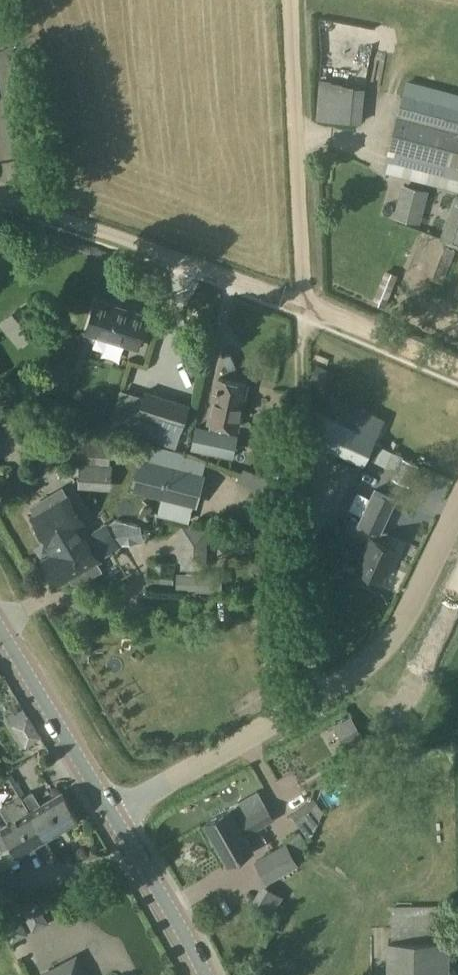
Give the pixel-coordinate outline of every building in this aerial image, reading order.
[(330,80),(320,79),(316,120),(361,124),(364,89),(330,80)] [(383,170),(457,190),(457,94),(411,83),(406,97),(401,116),(399,116),(383,170)] [(443,234),(448,236),(447,240),(457,244),(457,197),(443,234)] [(445,246),(432,280),(444,284),(456,250),(445,246)] [(30,299),(0,323),(21,349),(51,325),(30,299)] [(98,301),(90,332),(137,346),(146,315),(98,301)] [(67,362),(37,371),(44,395),(74,387),(67,362)] [(332,370),(316,363),(309,378),(326,385),(332,370)] [(219,379),(211,420),(231,424),(237,425),(246,385),(219,379)] [(149,391),(141,417),(184,431),(193,405),(149,391)] [(328,414),(315,440),(365,463),(377,437),(328,414)] [(200,425),(194,448),(233,455),(238,434),(230,432),(231,424),(211,420),(209,427),(200,425)] [(31,435),(29,458),(111,463),(112,441),(31,435)] [(382,446),(375,461),(397,471),(398,472),(405,459),(406,457),(382,446)] [(163,497),(171,464),(140,456),(132,489),(163,497)] [(398,472),(397,471),(394,479),(410,487),(420,466),(405,459),(398,472)] [(203,471),(171,464),(163,497),(195,504),(203,471)] [(315,467),(297,467),(298,509),(316,509),(315,467)] [(353,515),(348,526),(371,537),(357,566),(382,578),(396,548),(384,542),(389,532),(381,529),(396,498),(376,488),(361,519),(353,515)] [(99,558),(98,556),(119,544),(108,525),(87,538),(59,490),(33,505),(38,514),(35,515),(36,517),(31,519),(42,537),(46,534),(49,540),(50,539),(57,551),(45,559),(46,561),(44,562),(43,565),(48,573),(51,574),(53,572),(59,582),(70,575),(73,580),(79,581),(91,574),(86,565),(99,558)] [(178,571),(177,588),(223,590),(224,573),(178,571)] [(41,737),(28,715),(13,723),(26,746),(41,737)] [(353,716),(336,726),(348,747),(365,737),(353,716)] [(61,792),(30,810),(46,838),(77,820),(61,792)] [(30,810),(29,811),(20,795),(0,807),(0,810),(7,823),(1,827),(0,828),(0,841),(4,847),(11,843),(18,855),(45,839),(45,838),(46,838),(30,810)] [(313,797),(291,814),(310,839),(324,812),(313,797)] [(245,835),(273,819),(265,804),(237,820),(230,809),(206,823),(228,863),(253,849),(245,835)] [(286,843),(257,860),(268,880),(297,863),(309,843),(301,831),(285,840),(286,843)] [(266,886),(254,909),(261,914),(257,922),(265,926),(273,912),(275,913),(284,897),(266,886)] [(37,903),(23,910),(33,929),(47,922),(37,903)] [(389,936),(390,974),(452,974),(452,905),(395,905),(395,937),(389,936)] [(17,914),(2,921),(12,940),(27,933),(17,914)] [(41,974),(86,974),(76,956),(41,974)]
